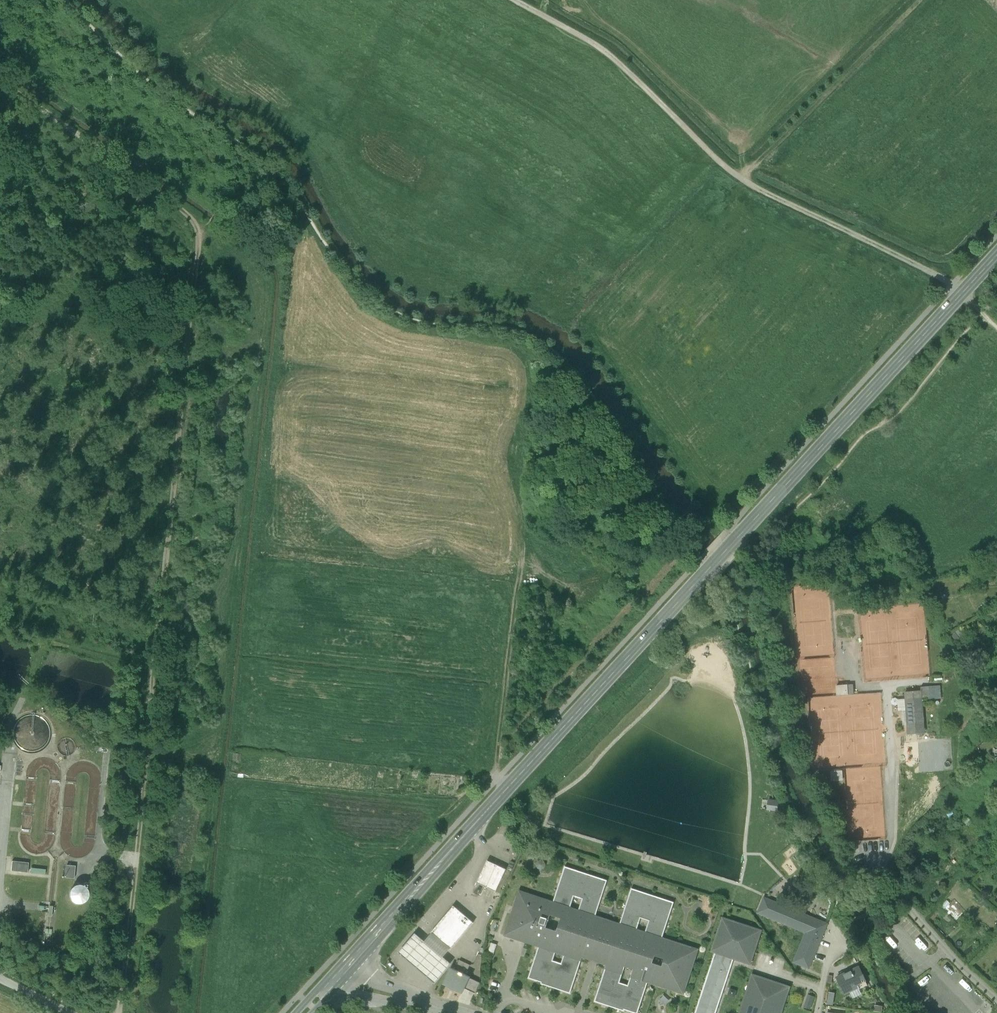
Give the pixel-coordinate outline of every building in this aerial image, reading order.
[(920,687),(921,691),(921,700),(928,700),(939,699),(938,687),(928,688),(928,687),(920,687)] [(924,734),(921,700),(921,691),(905,692),(905,700),(906,712),(908,715),(909,729),(907,729),(907,735),(924,734)] [(906,712),(905,700),(897,700),(898,712),(902,712),(903,726),(907,725),(907,729),(909,729),(908,715),(906,712)] [(35,801),(35,779),(26,779),(26,801),(35,801)] [(89,815),(97,816),(98,786),(90,786),(89,815)] [(32,819),(33,805),(24,805),(23,818),(32,819)] [(492,863),(487,861),(477,883),(481,885),(490,890),(495,892),(506,870),(501,867),(492,863)] [(28,864),(12,862),(11,872),(27,874),(28,864)] [(75,867),(66,866),(65,878),(74,879),(75,867)] [(594,921),(607,881),(565,867),(553,904),(520,893),(506,935),(539,945),(528,978),(541,983),(541,984),(570,994),(583,953),(608,961),(594,1002),(624,1011),(624,1010),(634,1012),(638,1012),(648,981),(682,992),(696,951),(662,940),(674,903),(631,889),(618,929),(594,921)] [(436,896),(442,901),(461,878),(456,874),(436,896)] [(77,886),(73,887),(70,890),(69,894),(69,898),(70,901),(73,904),(77,905),(80,905),(84,904),(87,902),(89,897),(89,895),(87,890),(85,887),(81,886),(77,886)] [(826,927),(765,902),(761,913),(758,912),(758,913),(806,933),(794,962),(808,968),(826,927)] [(454,906),(431,933),(431,934),(450,949),(450,950),(473,923),(454,906)] [(50,908),(46,907),(45,919),(48,919),(53,920),(54,908),(50,908)] [(734,959),(750,964),(761,931),(723,919),(712,952),(715,953),(695,1012),(716,1012),(734,959)] [(47,927),(44,927),(43,938),(50,939),(51,927),(47,927)] [(450,949),(431,934),(425,942),(415,934),(399,953),(435,984),(451,964),(443,957),(450,949)] [(491,943),(488,953),(493,955),(497,945),(491,943)] [(470,965),(460,960),(455,970),(465,975),(470,965)] [(859,967),(837,978),(845,994),(858,988),(859,990),(867,986),(859,967)] [(455,970),(451,968),(443,984),(462,993),(464,988),(469,978),(469,977),(465,975),(455,970)] [(789,987),(752,975),(740,1012),(781,1012),(789,987)] [(479,984),(469,978),(464,988),(475,993),(479,984)] [(814,997),(808,995),(804,1008),(809,1010),(814,997)]
